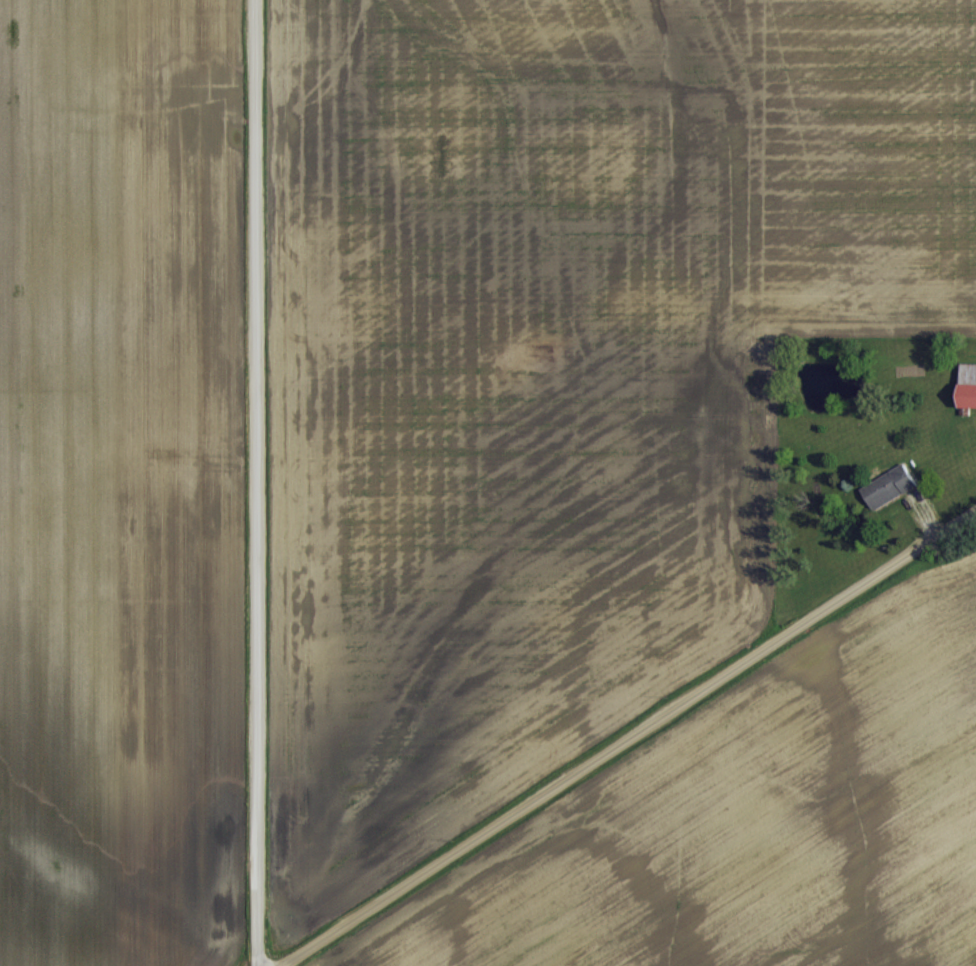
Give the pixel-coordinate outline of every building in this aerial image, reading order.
[(975,406),(975,362),(956,361),(955,405),(975,406)] [(869,508),(914,484),(902,461),(857,485),(869,508)]
